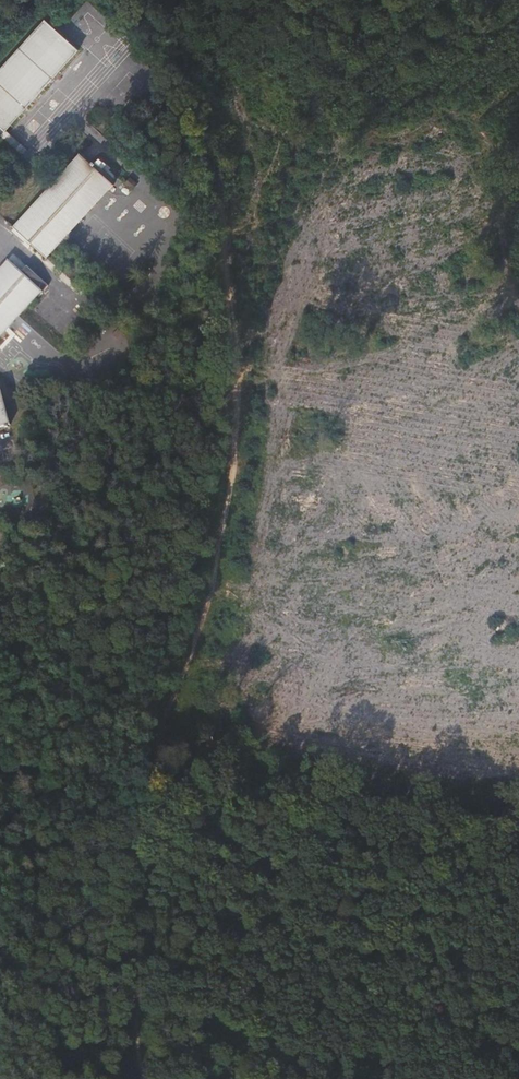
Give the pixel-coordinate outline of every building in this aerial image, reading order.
[(0,70),(0,124),(8,131),(80,50),(46,20),(0,70)] [(91,162),(80,152),(79,153),(80,154),(14,225),(13,224),(12,225),(48,258),(48,257),(47,256),(114,185),(115,186),(116,185),(94,165),(97,163),(94,160),(91,162)] [(22,272),(9,260),(0,270),(0,336),(41,291),(42,292),(43,291),(22,272)] [(28,265),(22,272),(43,291),(49,284),(28,265)] [(0,390),(0,427),(5,426),(6,427),(9,426),(9,424),(11,424),(11,423),(9,422),(1,391),(2,391),(2,389),(0,390)]
